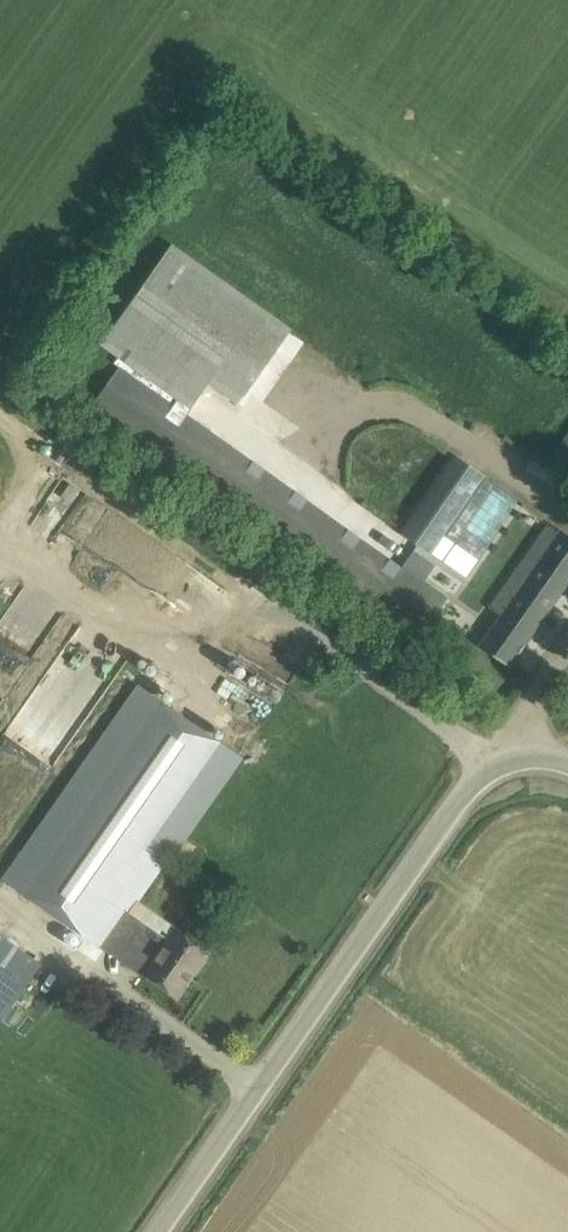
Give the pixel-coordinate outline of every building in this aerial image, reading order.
[(93,403),(419,636),(445,598),(423,582),(188,414),(209,383),(239,404),(293,328),(173,243),(100,345),(119,358),(116,362),(120,365),(93,403)] [(567,482),(567,433),(545,466),(567,482)] [(431,554),(485,475),(455,454),(401,533),(431,554)] [(481,559),(523,500),(496,481),(454,541),(481,559)] [(481,645),(510,665),(567,582),(567,535),(551,523),(491,607),(502,614),(481,645)] [(5,880),(105,949),(108,944),(130,913),(240,756),(140,685),(5,880)] [(128,948),(151,965),(145,973),(178,996),(208,951),(176,929),(169,940),(130,913),(108,944),(123,954),(128,948)] [(2,1019),(41,964),(0,935),(0,1017),(2,1019)]
